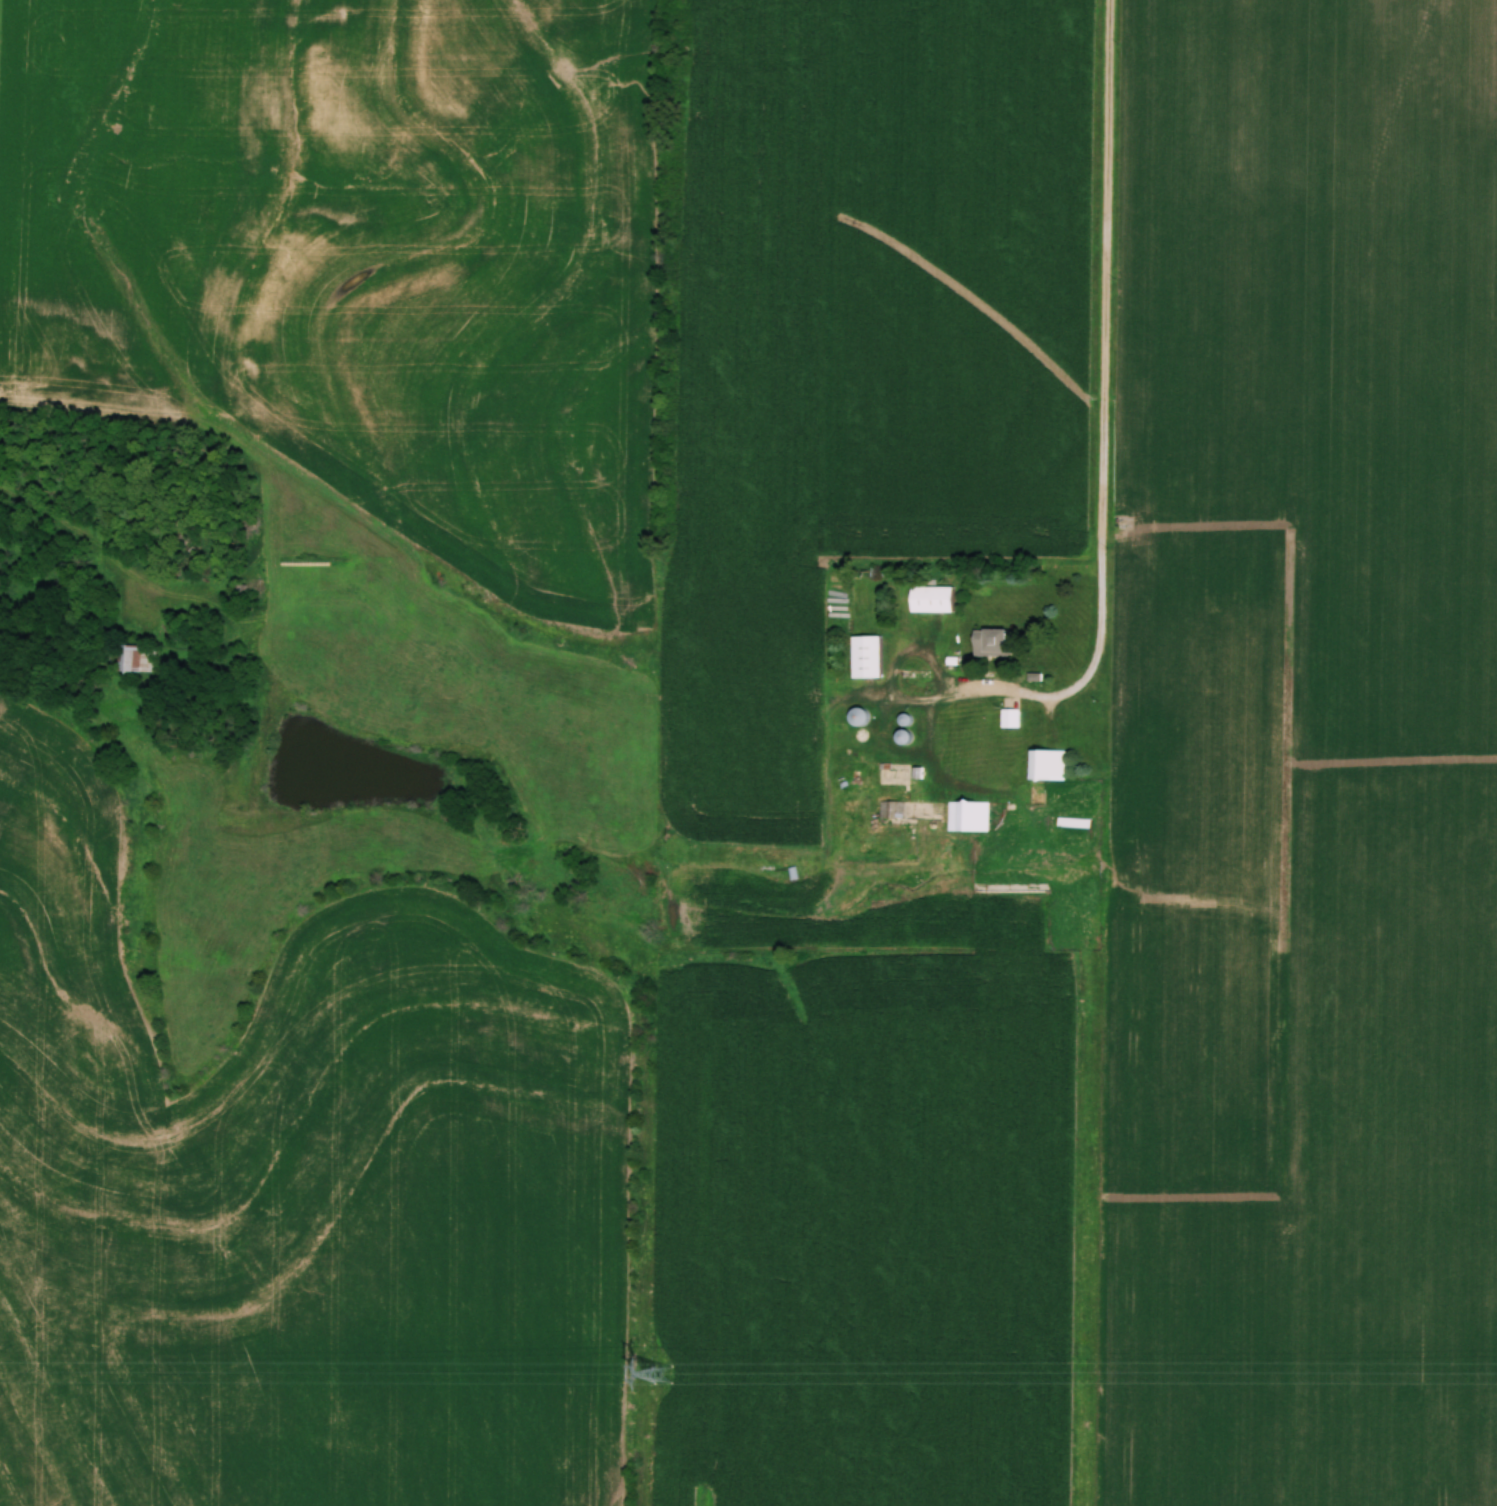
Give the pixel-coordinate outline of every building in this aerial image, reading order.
[(955,587),(913,587),(913,613),(955,613),(955,587)] [(1011,657),(1011,629),(976,629),(976,657),(1011,657)] [(883,637),(855,637),(855,679),(883,679),(883,637)] [(121,673),(155,673),(155,645),(121,645),(121,673)] [(854,709),(854,726),(868,726),(868,709),(854,709)] [(1066,781),(1066,750),(1032,750),(1032,781),(1066,781)] [(949,832),(990,832),(990,802),(949,802),(949,832)]
